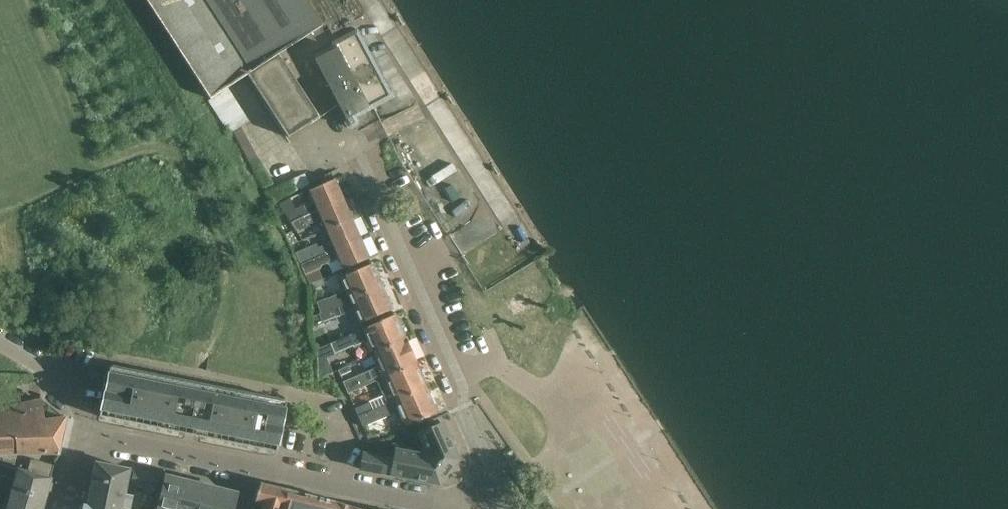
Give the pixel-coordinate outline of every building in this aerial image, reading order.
[(210,99),(227,88),(247,74),(281,127),(287,137),(319,117),(290,71),(297,67),(284,48),(321,24),(317,17),(306,1),(306,0),(146,0),(210,99)] [(315,60),(339,104),(346,119),(345,123),(347,127),(351,128),(356,125),(357,121),(355,117),(368,110),(368,111),(393,97),(357,29),(331,43),(335,50),(315,60)] [(304,174),(277,183),(280,195),(308,186),(304,174)] [(289,222),(343,199),(334,179),(308,190),(314,202),(295,210),(290,198),(279,203),(289,222)] [(352,218),(343,199),(289,222),(290,223),(291,222),(296,231),(308,226),(307,224),(321,218),(326,230),(352,218)] [(361,238),(352,218),(326,230),(331,242),(318,248),(316,244),(294,253),(299,265),(321,256),(361,238)] [(369,258),(361,238),(321,256),(299,265),(304,276),(320,268),(321,265),(338,258),(343,269),(369,258)] [(321,312),(381,286),(372,264),(340,277),(346,290),(327,298),(327,297),(316,302),(321,312)] [(315,272),(305,276),(309,285),(319,281),(315,272)] [(392,309),(381,286),(321,312),(318,314),(322,323),(354,309),(360,323),(392,309)] [(374,353),(406,339),(406,338),(405,339),(394,315),(330,343),(334,354),(352,346),(353,347),(368,340),(374,353)] [(151,361),(157,329),(150,328),(148,336),(146,343),(145,351),(121,347),(123,339),(124,331),(126,323),(118,321),(112,353),(151,361)] [(124,331),(148,336),(150,328),(126,323),(124,331)] [(146,343),(148,336),(124,331),(123,339),(146,343)] [(145,351),(146,343),(123,339),(121,347),(145,351)] [(406,339),(374,353),(379,366),(342,382),(347,393),(377,380),(417,362),(406,339)] [(417,363),(417,362),(377,380),(387,404),(426,387),(416,363),(417,363)] [(349,365),(337,370),(339,376),(351,371),(349,365)] [(109,367),(99,416),(276,451),(286,404),(109,367)] [(383,406),(388,416),(399,411),(406,425),(437,411),(426,387),(387,404),(383,406)] [(42,400),(0,409),(0,454),(58,453),(66,417),(45,419),(42,400)] [(358,417),(373,411),(369,402),(355,408),(358,417)] [(373,411),(358,417),(363,427),(377,421),(373,411)] [(458,459),(442,423),(418,433),(424,446),(418,454),(396,449),(394,442),(369,451),(368,454),(363,453),(360,469),(438,484),(458,459)] [(32,459),(28,471),(50,478),(54,465),(32,459)] [(93,476),(126,483),(129,469),(95,462),(93,476)] [(28,471),(18,468),(18,469),(0,464),(0,475),(15,479),(14,484),(47,493),(51,478),(50,478),(28,471)] [(159,475),(133,470),(130,485),(156,490),(159,475)] [(90,489),(124,496),(126,483),(93,476),(90,489)] [(183,480),(165,476),(157,508),(176,508),(183,480)] [(201,485),(183,480),(176,508),(195,508),(201,485)] [(334,502),(260,483),(255,501),(263,504),(261,508),(332,508),(334,502)] [(47,493),(14,484),(9,499),(42,508),(47,493)] [(218,489),(201,485),(195,508),(213,508),(218,489)] [(115,508),(121,508),(121,507),(129,508),(132,498),(124,496),(90,489),(87,503),(115,508)] [(213,508),(233,508),(236,494),(218,489),(213,508)] [(42,508),(9,499),(0,497),(0,508),(42,508)]
